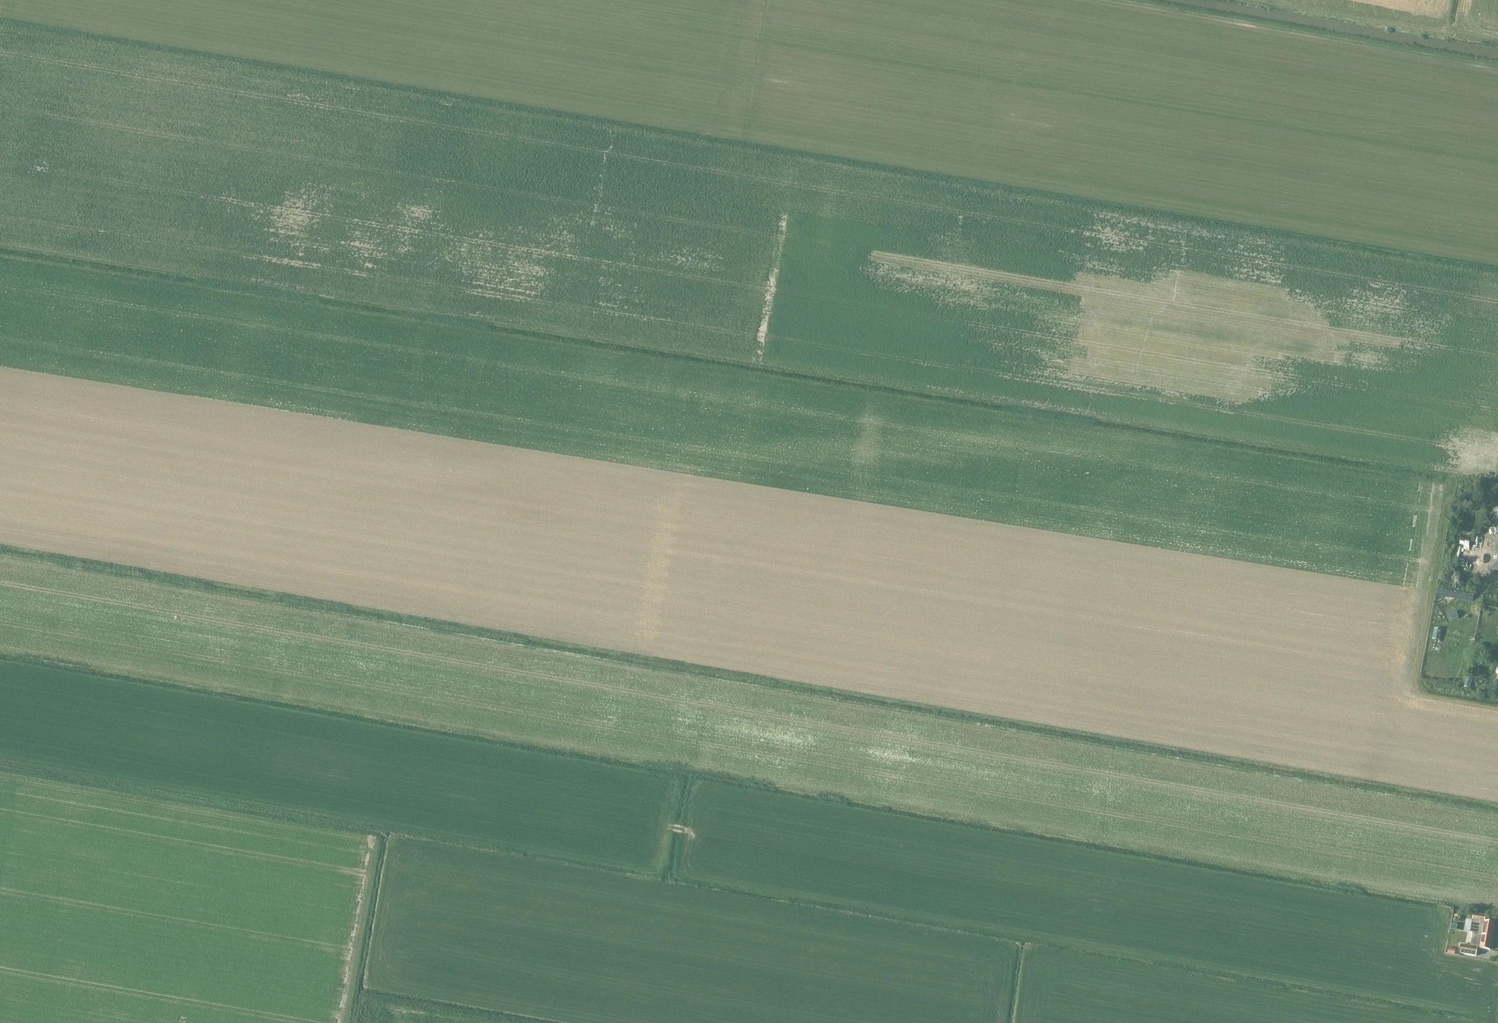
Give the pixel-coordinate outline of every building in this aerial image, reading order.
[(1477,645),(1475,653),(1483,654),(1485,646),(1477,645)] [(1485,921),(1485,919),(1485,916),(1473,914),(1472,920),(1470,932),(1472,933),(1492,936),(1494,923),(1485,921)] [(1490,950),(1492,936),(1472,933),(1470,945),(1479,946),(1479,948),(1490,950)] [(1476,956),(1476,952),(1477,947),(1460,945),(1459,953),(1476,956)]
